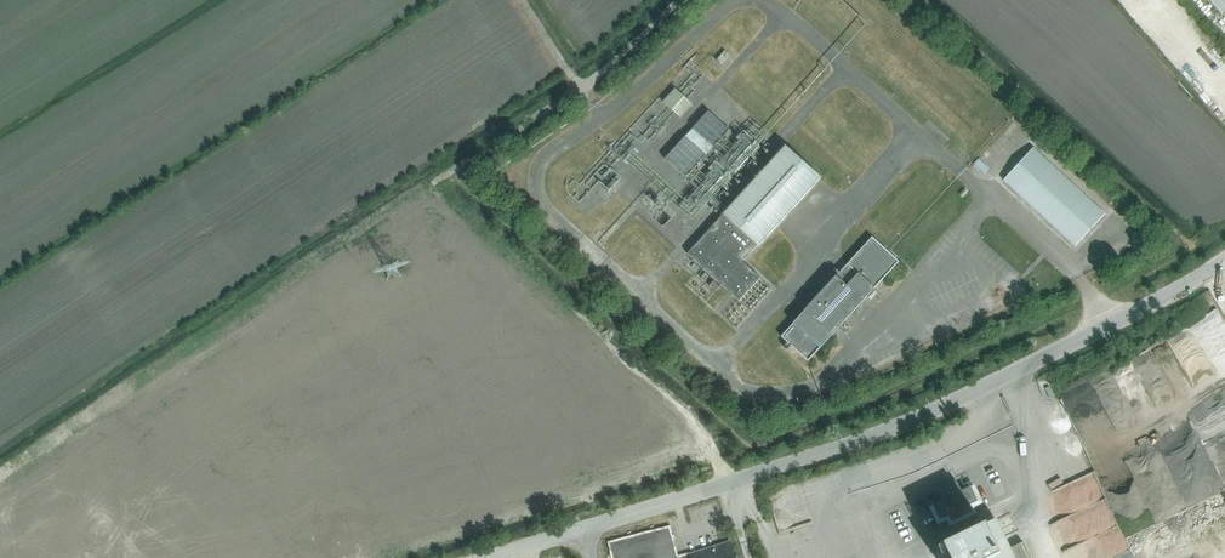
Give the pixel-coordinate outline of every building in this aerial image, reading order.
[(1221,15),(1224,11),(1224,0),(1208,0),(1221,15)] [(721,65),(730,55),(725,50),(716,60),(721,65)] [(680,118),(693,104),(675,87),(662,101),(680,118)] [(729,129),(708,111),(693,128),(713,147),(729,129)] [(706,155),(685,137),(665,160),(685,178),(706,155)] [(742,261),(757,245),(758,246),(820,178),(785,146),(687,254),(739,301),(760,278),(742,261)] [(1004,180),(1075,246),(1105,214),(1033,148),(1004,180)] [(872,237),(781,337),(786,341),(808,361),(832,334),(831,333),(836,327),(838,328),(872,291),(879,283),(898,262),(881,246),(872,237)] [(1128,548),(1110,495),(1105,497),(1097,473),(1065,484),(1076,515),(1052,523),(1057,535),(1067,531),(1072,546),(1063,549),(1067,557),(1097,557),(1128,548)] [(970,510),(968,506),(977,501),(970,487),(960,491),(956,482),(936,491),(941,500),(932,505),(939,520),(948,515),(950,520),(970,510)] [(1022,542),(1009,549),(996,520),(942,545),(949,557),(1030,557),(1022,542)] [(689,554),(690,557),(735,557),(730,541),(689,554)]
